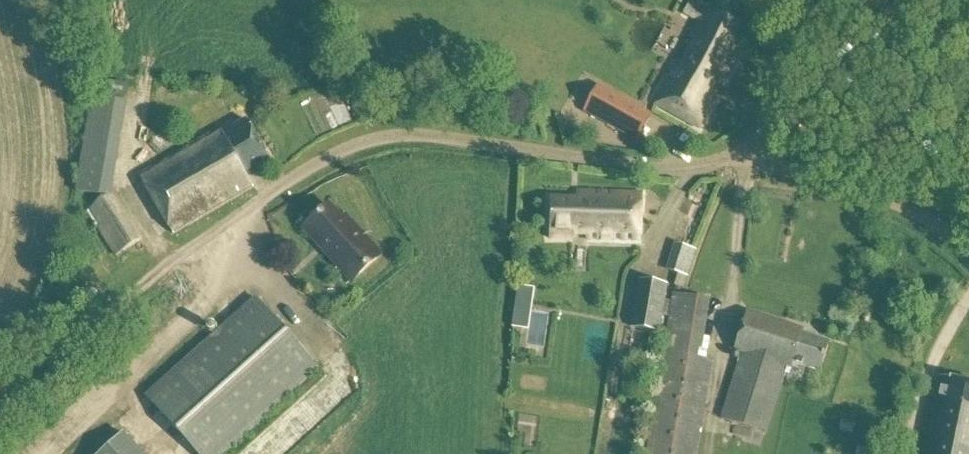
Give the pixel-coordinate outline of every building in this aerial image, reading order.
[(710,8),(707,13),(690,5),(685,13),(702,21),(656,101),(699,126),(715,96),(706,92),(712,81),(721,86),(739,55),(733,52),(746,29),(710,8)] [(632,106),(588,92),(578,116),(626,131),(632,106)] [(245,174),(269,159),(248,122),(235,130),(232,125),(141,177),(173,234),(253,188),(245,174)] [(82,155),(75,193),(109,199),(110,198),(117,161),(84,156),(82,155)] [(642,241),(644,195),(581,194),(580,200),(553,199),(552,240),(574,240),(575,234),(589,235),(590,241),(642,241)] [(109,199),(87,213),(115,258),(142,242),(114,196),(110,198),(109,199)] [(357,278),(382,256),(347,218),(343,222),(329,206),(305,229),(341,268),(345,265),(357,278)] [(672,269),(694,274),(700,246),(678,242),(672,269)] [(638,280),(630,328),(659,333),(664,305),(667,305),(668,297),(665,296),(667,285),(638,280)] [(538,310),(541,287),(523,285),(517,326),(532,329),(530,343),(548,346),(553,312),(538,310)] [(662,351),(705,359),(709,340),(703,339),(710,301),(706,300),(707,295),(690,292),(690,296),(672,293),(662,351)] [(145,396),(197,453),(223,453),(319,368),(255,297),(145,396)] [(738,348),(744,350),(723,419),(768,432),(788,366),(797,368),(799,364),(823,372),(831,345),(806,337),(808,331),(751,313),(738,348)] [(923,453),(968,453),(968,382),(945,376),(939,402),(932,412),(923,453)] [(134,431),(106,453),(154,453),(134,431)] [(861,453),(884,453),(885,450),(863,445),(861,453)]
